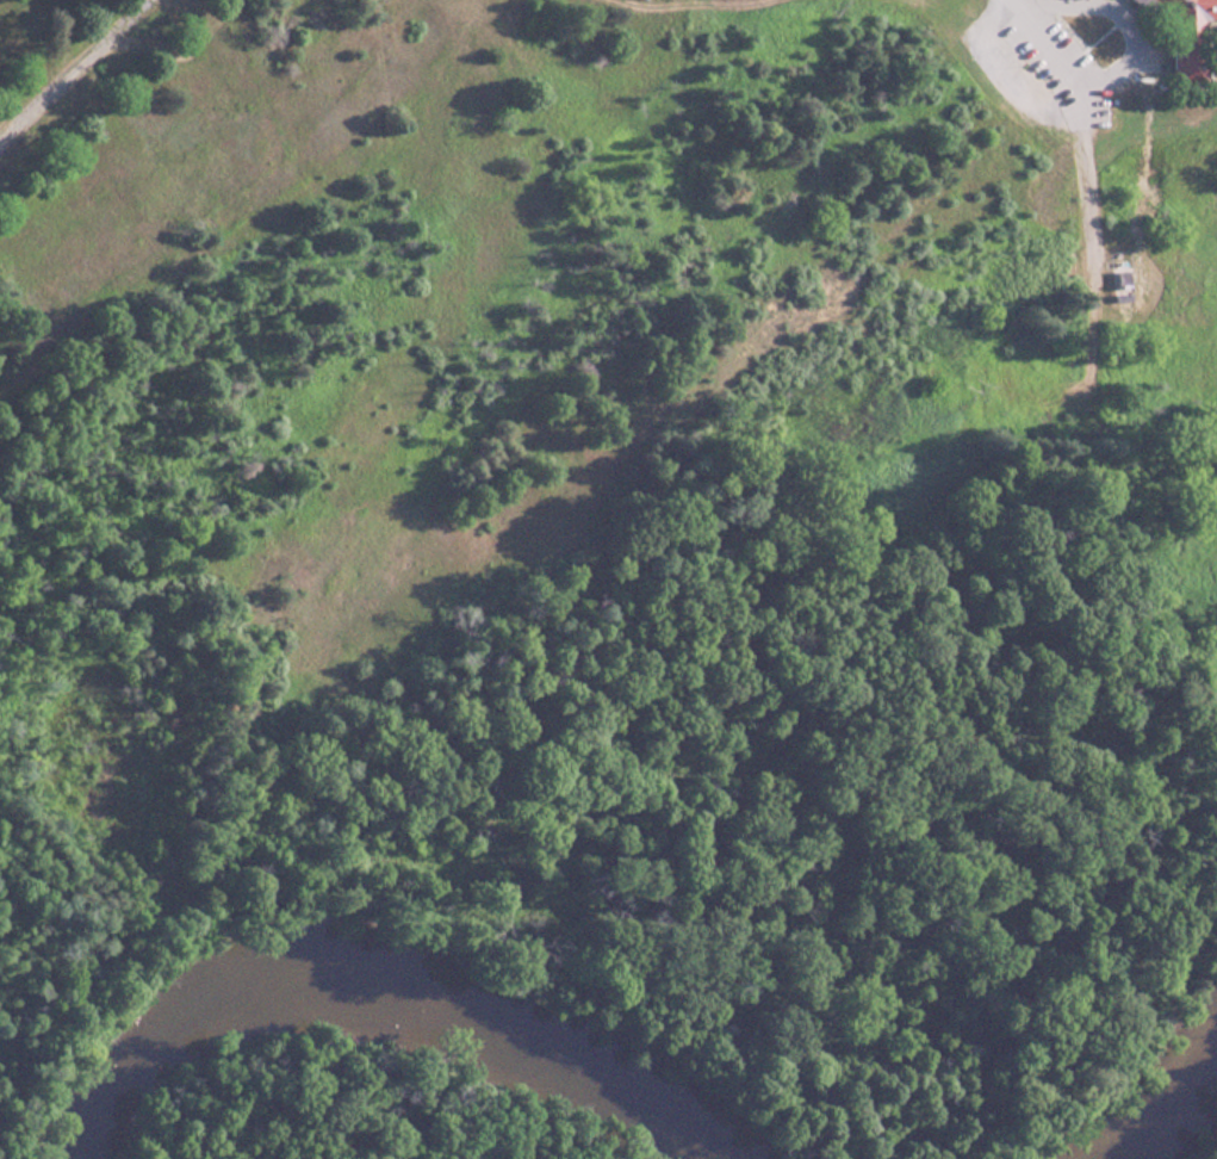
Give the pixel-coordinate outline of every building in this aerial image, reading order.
[(1162,85),(1199,84),(1197,18),(1216,18),(1216,0),(1159,0),(1162,85)]
